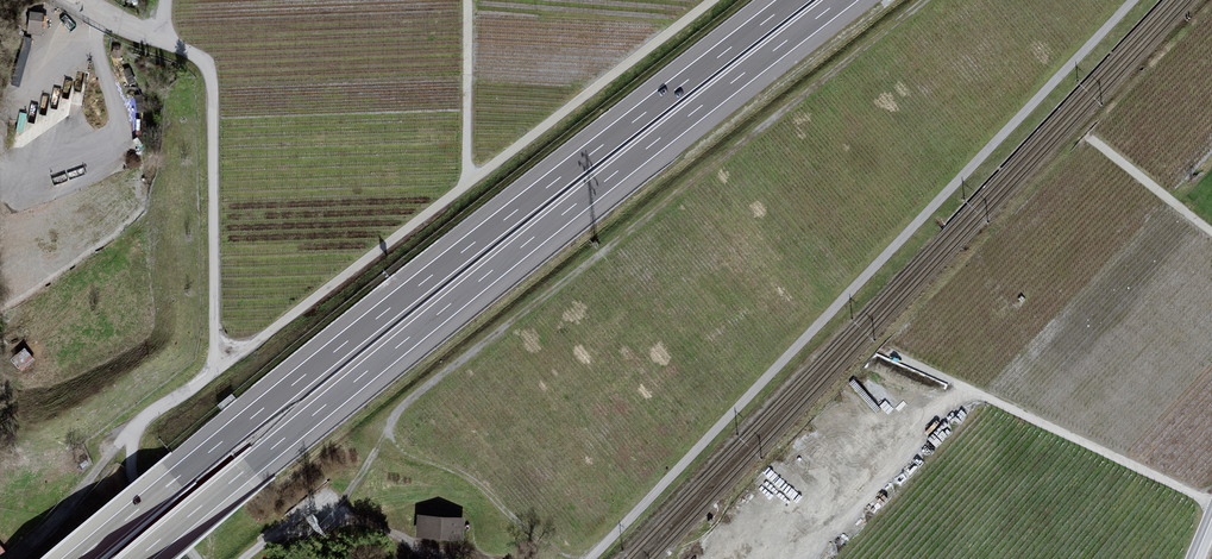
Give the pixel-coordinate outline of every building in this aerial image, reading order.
[(461,517),(417,514),(416,534),(459,537),(461,517)]
